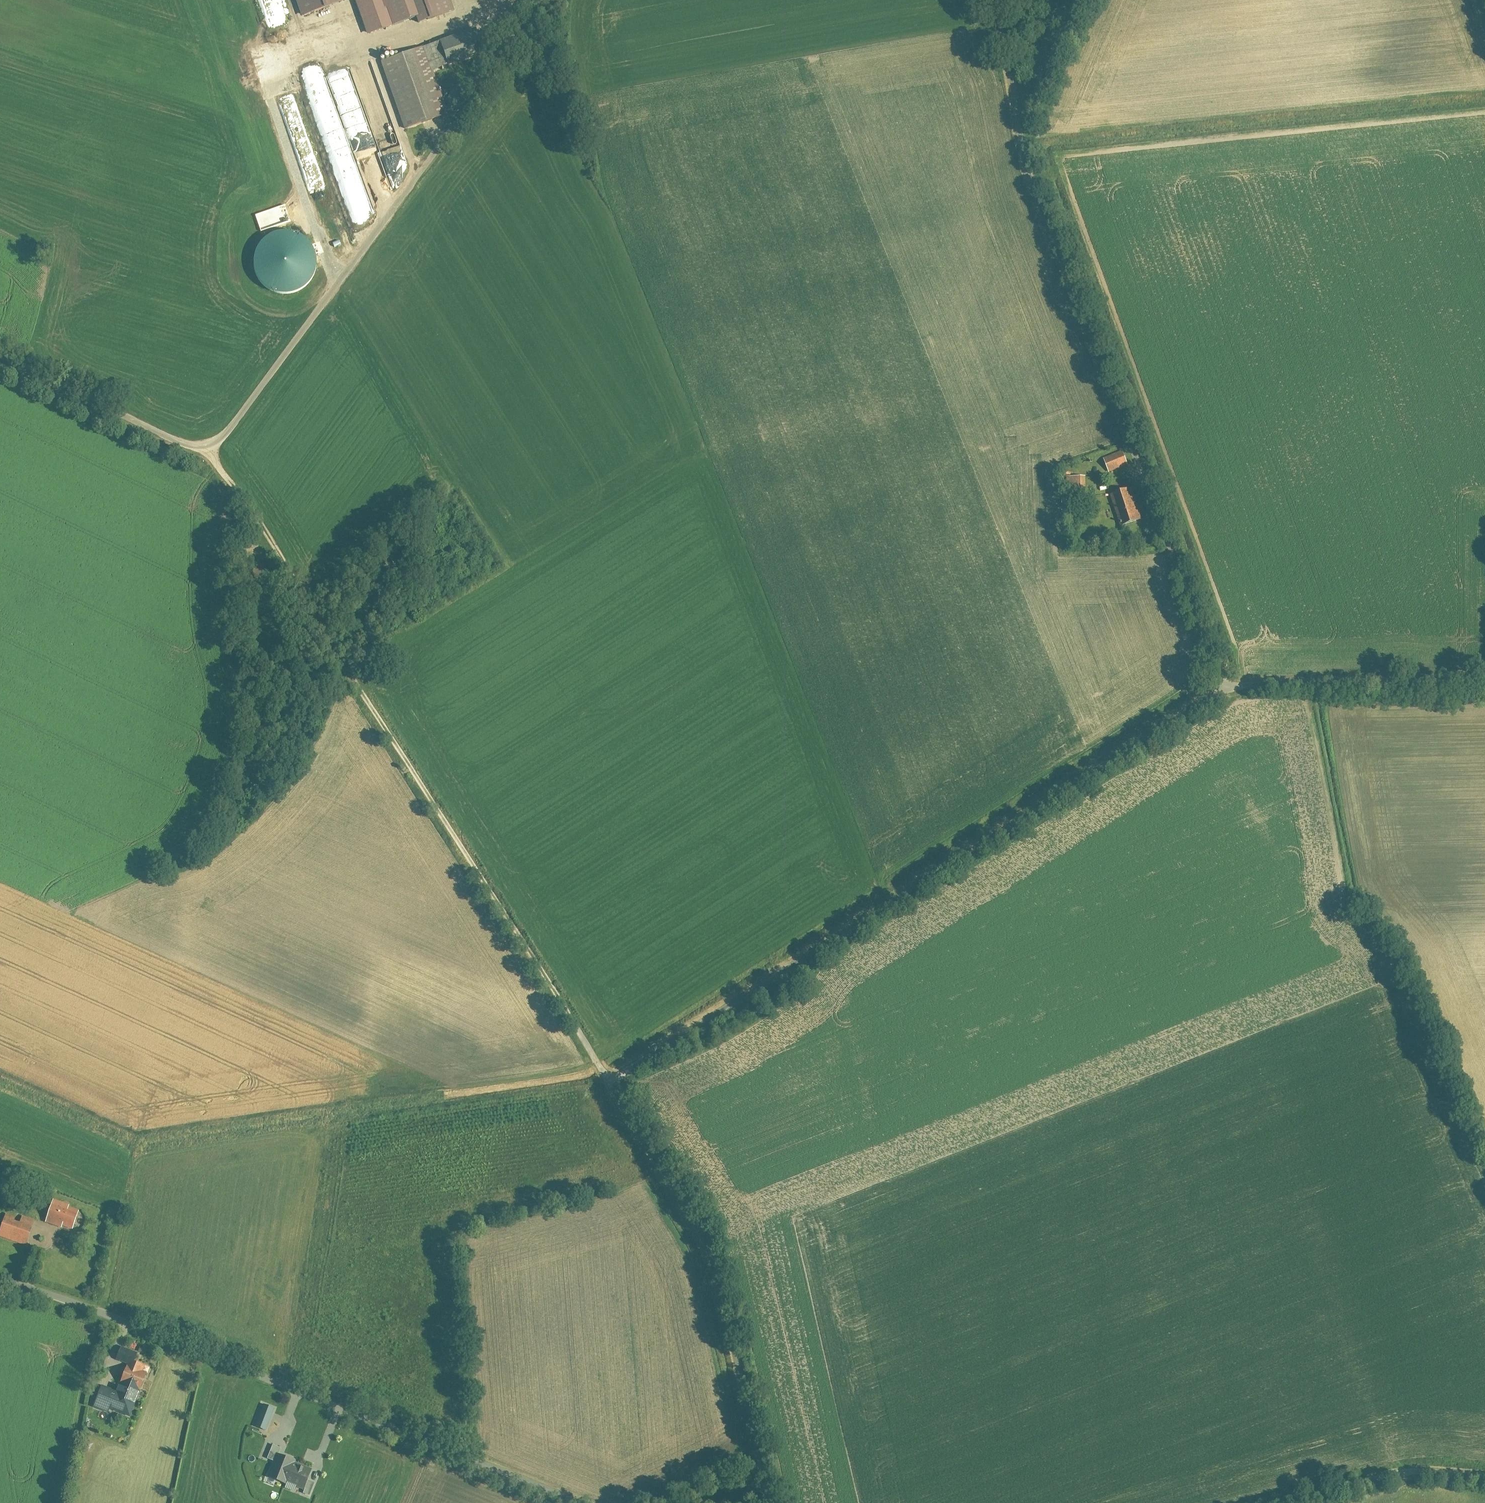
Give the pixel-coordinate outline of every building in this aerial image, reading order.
[(304,15),(347,0),(299,0),(304,15)] [(367,34),(417,16),(419,22),(453,10),(450,0),(356,0),(367,34)] [(451,116),(436,71),(486,55),(478,31),(382,63),(406,131),(451,116)] [(1103,457),(1108,471),(1128,464),(1123,450),(1103,457)] [(1137,488),(1112,496),(1123,528),(1147,520),(1137,488)] [(56,1203),(49,1223),(73,1232),(80,1212),(56,1203)] [(7,1217),(1,1236),(29,1246),(36,1227),(7,1217)] [(146,1373),(142,1371),(143,1367),(129,1361),(116,1393),(102,1387),(94,1404),(108,1410),(110,1405),(130,1413),(146,1373)] [(264,1404),(256,1426),(266,1430),(274,1408),(264,1404)] [(278,1454),(270,1473),(277,1476),(276,1479),(285,1483),(286,1481),(304,1488),(311,1470),(293,1463),(294,1461),(278,1454)]
